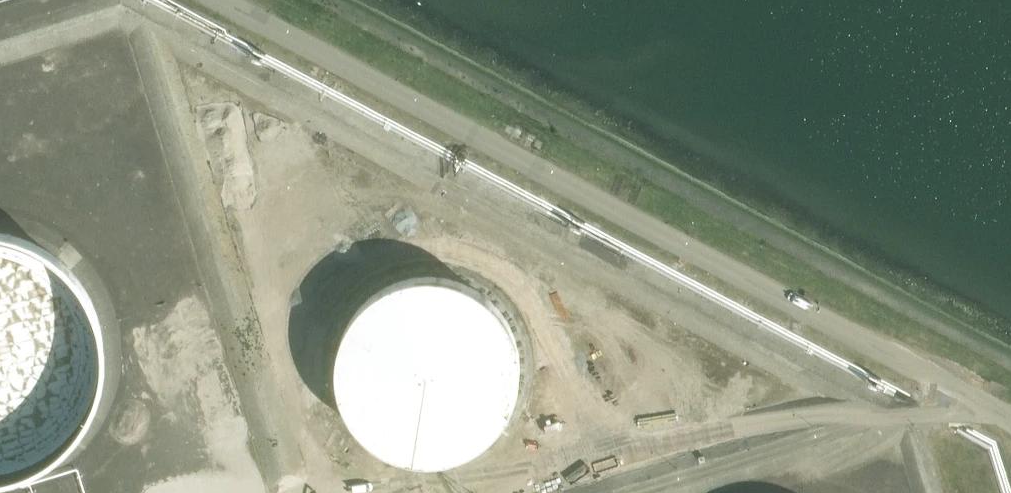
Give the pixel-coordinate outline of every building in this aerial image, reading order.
[(109,346),(108,333),(106,319),(103,308),(99,298),(95,288),(88,276),(80,265),(71,255),(61,246),(52,240),(45,235),(31,228),(20,224),(7,221),(0,219),(0,473),(5,472),(18,469),(29,465),(41,459),(48,455),(58,448),(70,438),(77,430),(87,418),(94,406),(98,396),(102,386),(106,373),(108,362),(109,348),(109,346)] [(521,364),(521,363),(520,353),(519,343),(514,328),(510,319),(506,312),(501,305),(494,298),(489,292),(481,286),(467,278),(459,275),(448,272),(437,270),(427,269),(418,270),(406,272),(395,275),(389,277),(381,282),(374,286),(366,292),(360,298),(350,310),(343,322),(340,329),(336,345),(335,351),(334,363),(335,374),(336,380),(340,396),(343,403),(348,412),(353,419),(359,426),(366,433),(374,439),(384,445),(391,448),(408,454),(418,455),(426,456),(444,454),(453,452),(462,449),(471,445),(481,439),(492,430),(497,425),(504,416),(510,406),(513,399),(517,390),(519,382),(520,372),(521,364)]
